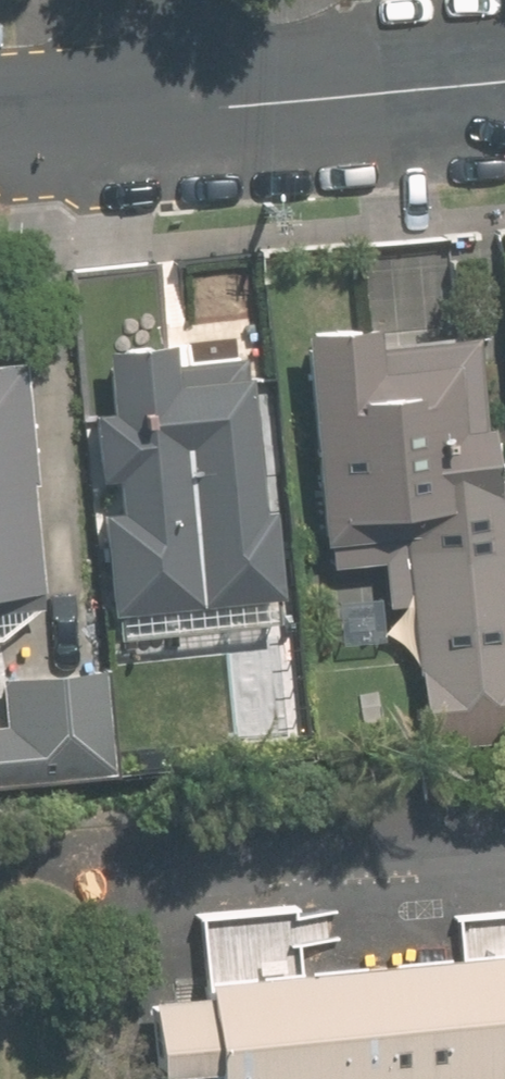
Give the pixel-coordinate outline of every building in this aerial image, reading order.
[(409,527),(432,741),(504,734),(504,474),(498,475),(492,420),(468,423),(461,353),(385,361),(380,313),(309,320),(331,535),(409,527)] [(122,614),(284,597),(260,360),(178,368),(174,334),(111,340),(117,403),(101,405),(122,614)] [(0,359),(0,594),(44,590),(20,357),(0,359)] [(118,767),(107,661),(5,671),(10,721),(0,722),(0,779),(118,767)] [(202,969),(211,1078),(504,1078),(504,946),(202,969)]
